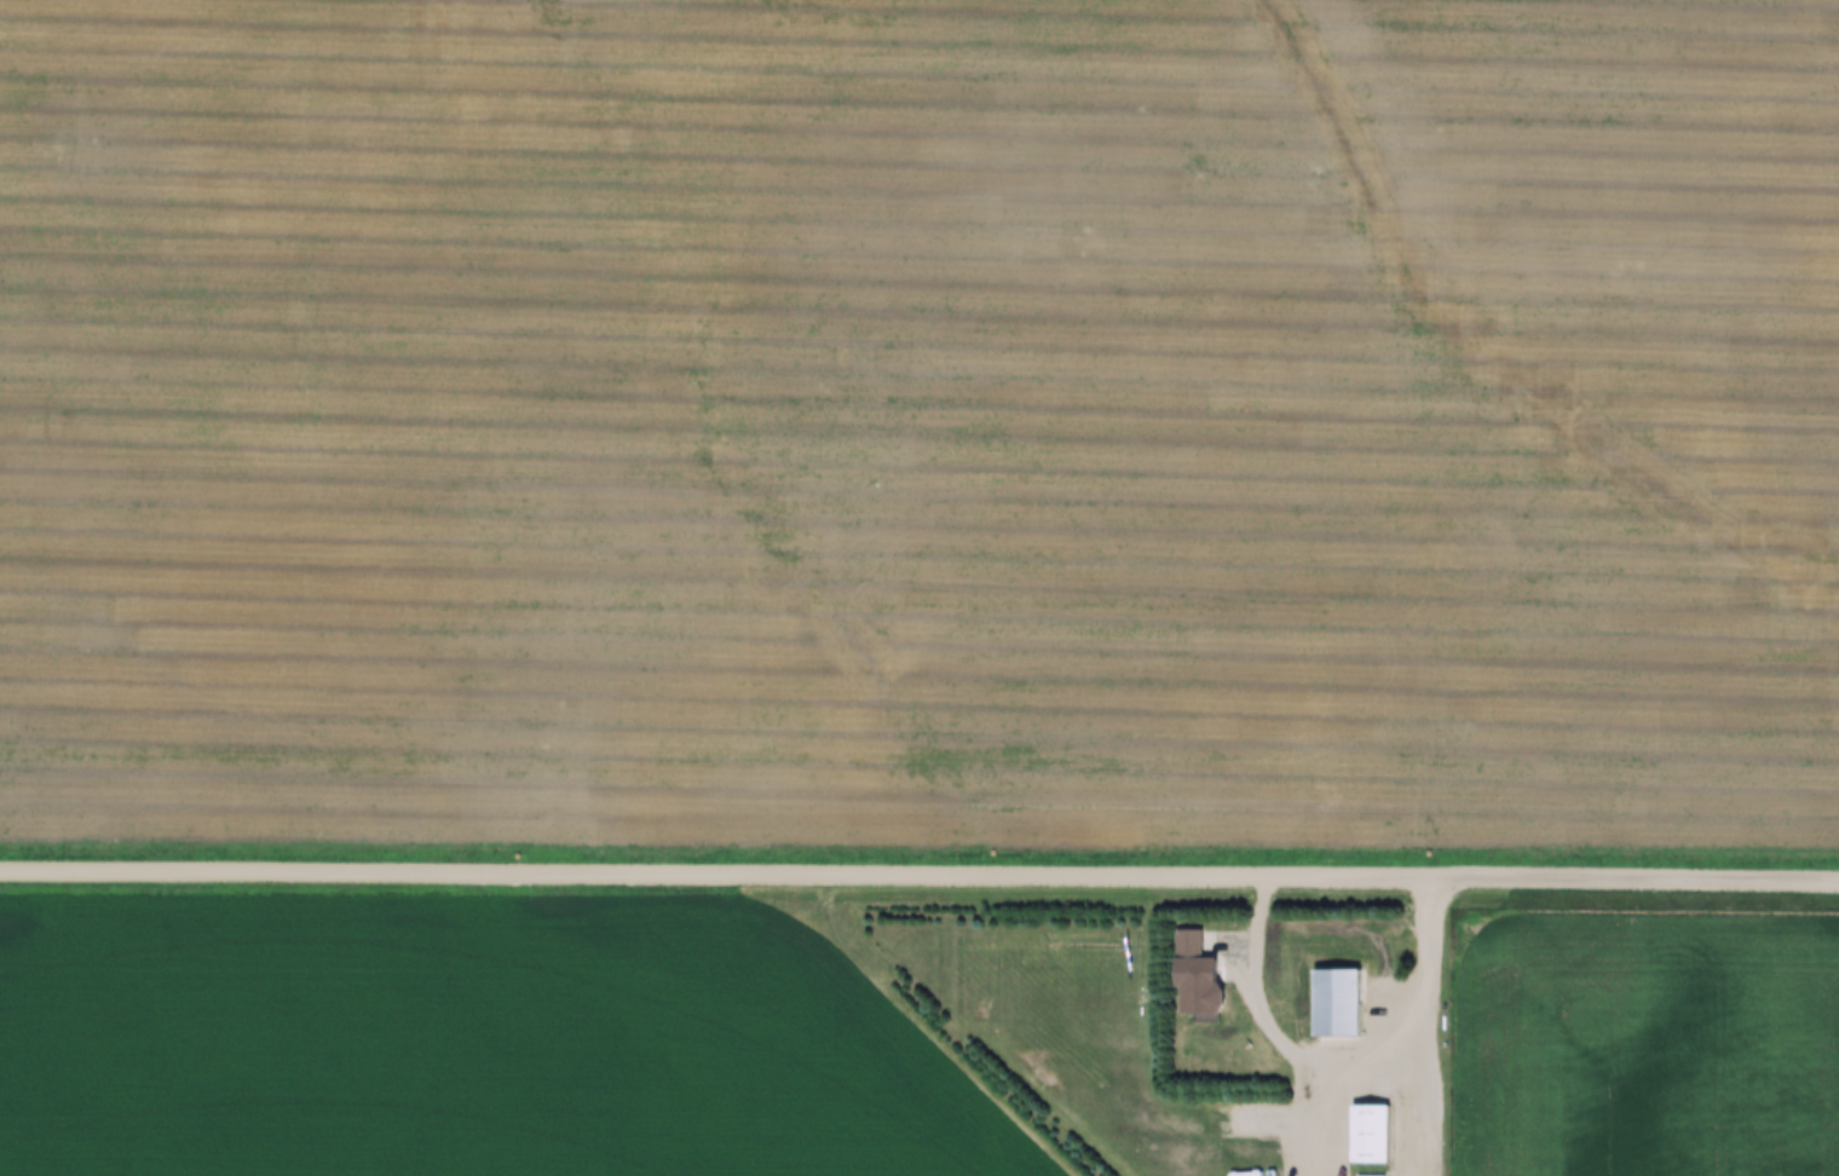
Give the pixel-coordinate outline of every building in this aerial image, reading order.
[(1221,986),(1221,957),(1203,957),(1203,929),(1178,929),(1178,986),(1221,986)] [(1363,1037),(1363,968),(1316,967),(1316,1037),(1363,1037)] [(1354,1163),(1392,1163),(1392,1104),(1354,1104),(1354,1163)]
